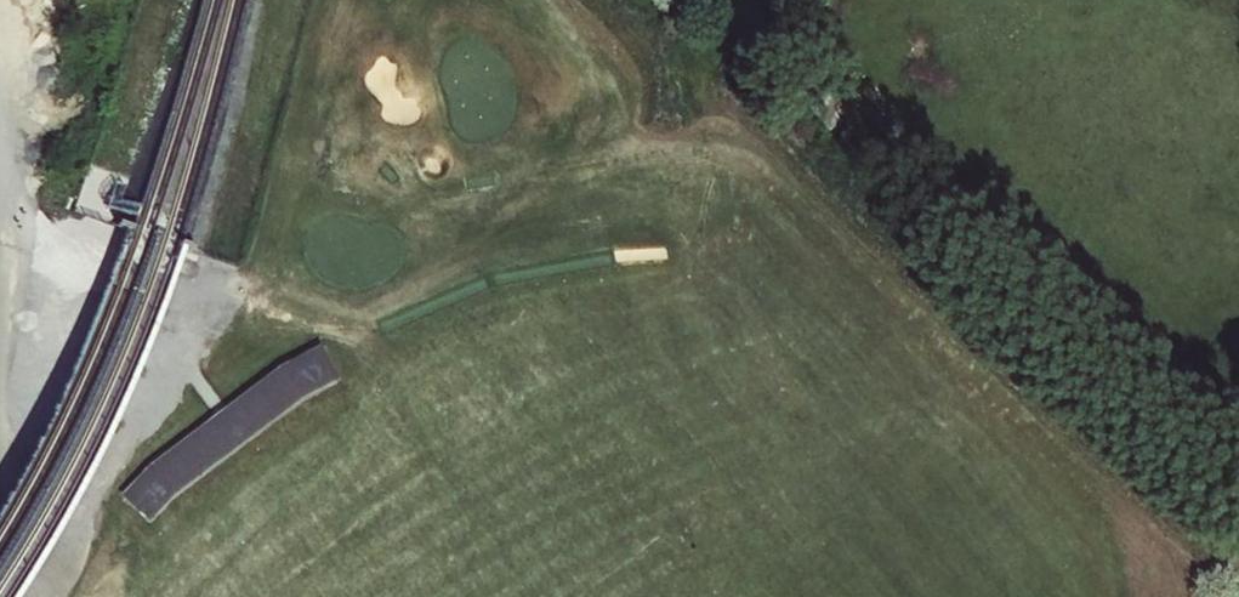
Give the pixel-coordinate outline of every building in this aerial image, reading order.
[(827,89),(807,104),(830,133),(849,118),(827,89)] [(138,511),(343,381),(322,348),(117,478),(138,511)]
